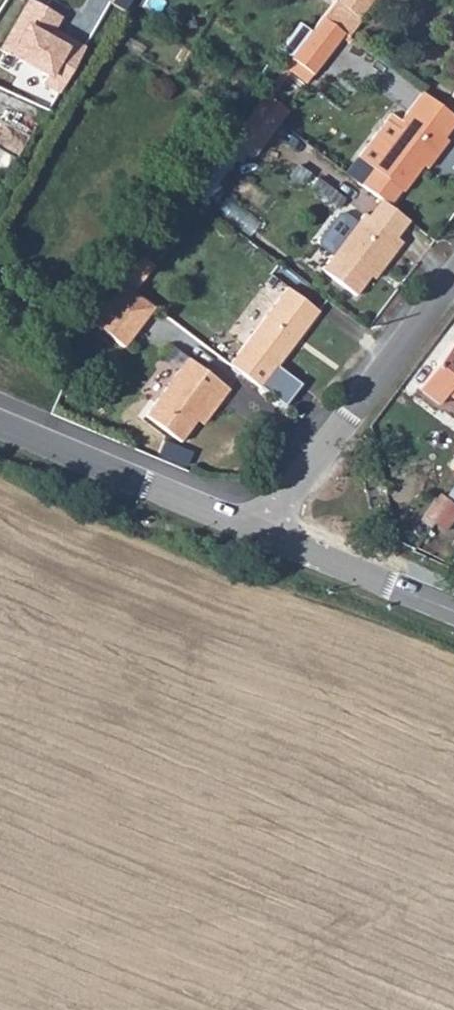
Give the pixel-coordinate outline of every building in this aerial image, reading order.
[(29,0),(28,0),(1,53),(44,76),(44,87),(60,94),(84,48),(55,31),(62,17),(29,0)] [(348,37),(361,20),(359,18),(372,0),(335,0),(322,17),(344,34),(348,37)] [(344,34),(322,17),(291,58),(284,68),(306,84),(344,34)] [(390,114),(357,158),(373,170),(360,185),(379,200),(389,207),(401,191),(403,193),(428,160),(432,163),(448,141),(444,138),(453,126),(453,120),(420,94),(407,111),(400,122),(390,114)] [(255,106),(279,124),(287,114),(263,96),(255,106)] [(255,156),(279,124),(255,106),(231,138),(255,156)] [(364,214),(322,270),(356,296),(377,268),(380,268),(384,267),(402,243),(395,238),(408,221),(389,207),(379,200),(367,216),(364,214)] [(121,283),(134,293),(154,266),(141,256),(121,283)] [(134,293),(121,283),(91,323),(123,348),(153,308),(134,293)] [(318,312),(287,288),(229,365),(284,406),(300,384),(276,368),(318,312)] [(453,344),(419,390),(439,405),(448,394),(453,399),(453,345),(453,344)] [(180,443),(196,422),(213,399),(218,403),(219,404),(229,389),(188,359),(145,416),(180,443)] [(213,399),(196,422),(201,425),(218,403),(213,399)] [(450,503),(434,524),(445,533),(453,520),(453,506),(450,503)]
